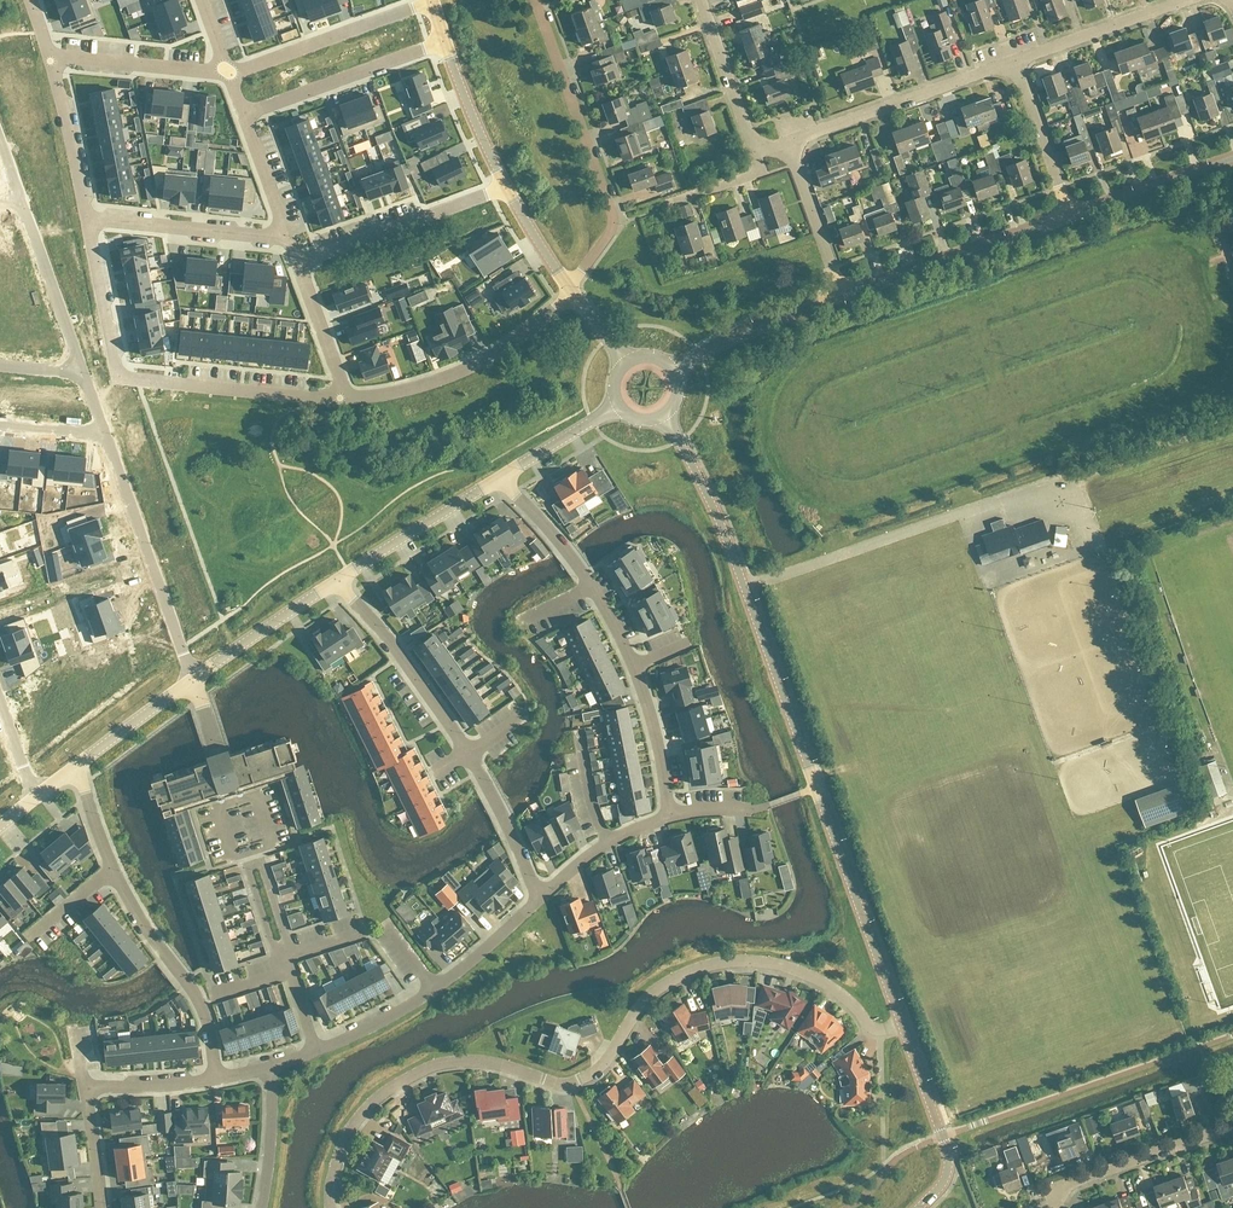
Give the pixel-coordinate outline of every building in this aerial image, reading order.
[(80,0),(55,0),(58,8),(80,0)] [(58,8),(60,16),(61,16),(63,23),(68,21),(76,18),(80,28),(97,22),(89,0),(80,0),(58,8)] [(117,1),(120,9),(126,6),(131,4),(132,4),(131,0),(120,0),(117,1)] [(140,1),(145,13),(150,12),(153,21),(180,12),(176,0),(169,0),(166,1),(166,0),(144,0),(140,1)] [(263,0),(239,0),(242,8),(263,0)] [(267,11),(263,0),(242,8),(246,19),(267,11)] [(298,11),(305,9),(310,21),(313,20),(313,22),(323,19),(323,16),(325,16),(319,0),(293,0),(298,11)] [(325,16),(327,15),(328,17),(338,14),(337,11),(340,10),(336,0),(319,0),(325,16)] [(602,21),(599,13),(594,0),(588,2),(590,8),(570,15),(576,30),(602,21)] [(945,0),(935,0),(938,9),(947,6),(945,0)] [(976,33),(993,27),(987,10),(996,6),(993,0),(979,0),(980,1),(966,5),(972,21),(968,22),(973,34),(976,33)] [(1010,22),(1029,15),(1024,0),(1002,0),(1010,22)] [(1049,23),(1066,16),(1060,0),(1041,0),(1049,23)] [(1086,9),(1103,3),(1102,0),(1083,0),(1086,9)] [(659,1),(641,7),(638,8),(643,22),(652,19),(655,28),(675,21),(669,5),(662,8),(659,1)] [(759,2),(739,9),(742,21),(763,13),(759,2)] [(129,14),(134,12),(131,4),(126,6),(129,14)] [(246,19),(250,30),(271,22),(267,11),(246,19)] [(906,42),(890,48),(900,76),(917,70),(912,56),(910,51),(919,48),(910,24),(908,24),(904,11),(896,14),(901,27),(906,42)] [(180,12),(153,21),(161,42),(174,37),(172,30),(185,25),(184,23),(186,22),(183,13),(181,14),(180,12)] [(619,13),(615,20),(623,26),(628,20),(627,19),(619,13)] [(932,33),(925,36),(935,64),(952,57),(947,45),(946,40),(954,37),(945,13),(935,17),(937,23),(929,26),(932,33)] [(1217,46),(1215,41),(1225,37),(1217,17),(1203,22),(1205,30),(1198,33),(1204,51),(1212,48),(1217,46)] [(605,29),(602,21),(576,30),(581,46),(600,39),(602,43),(609,40),(605,29)] [(250,30),(254,41),(275,34),(271,22),(250,30)] [(99,25),(91,28),(94,36),(104,37),(99,25)] [(768,31),(761,34),(758,25),(738,32),(743,47),(770,37),(768,31)] [(135,28),(127,31),(130,40),(140,40),(135,28)] [(295,29),(290,31),(292,39),(298,36),(295,29)] [(862,32),(864,39),(874,35),(871,29),(862,32)] [(1186,57),(1193,54),(1194,54),(1200,52),(1194,34),(1187,36),(1184,29),(1169,34),(1176,54),(1184,52),(1186,57)] [(772,44),(770,37),(743,47),(749,62),(750,61),(753,70),(762,66),(766,78),(775,75),(784,72),(781,65),(776,51),(769,54),(766,46),(772,44)] [(874,38),(854,45),(858,56),(878,49),(874,38)] [(686,51),(667,58),(664,48),(660,47),(661,47),(658,39),(636,47),(635,48),(638,55),(641,54),(657,48),(661,60),(660,60),(663,68),(668,66),(671,73),(691,66),(686,51)] [(633,40),(620,45),(600,52),(603,59),(597,61),(598,61),(623,52),(635,48),(636,47),(633,40)] [(1154,56),(1150,57),(1144,43),(1114,54),(1121,74),(1137,69),(1139,75),(1158,68),(1154,56)] [(626,60),(623,52),(598,61),(600,68),(591,71),(596,85),(619,77),(614,64),(626,60)] [(817,63),(827,60),(825,55),(816,58),(817,63)] [(1160,60),(1166,76),(1174,73),(1168,57),(1160,60)] [(840,76),(847,95),(875,85),(872,78),(882,74),(876,58),(866,62),(867,66),(840,76)] [(797,59),(793,60),(796,67),(798,75),(799,75),(802,85),(805,83),(797,59)] [(796,67),(793,60),(781,65),(784,72),(796,67)] [(1101,73),(1092,76),(1087,63),(1073,68),(1080,87),(1072,89),(1075,97),(1078,106),(1081,114),(1089,111),(1081,89),(1087,87),(1091,98),(1098,95),(1096,89),(1106,86),(1109,96),(1112,103),(1113,103),(1104,80),(1101,73)] [(1209,69),(1213,80),(1221,102),(1228,99),(1232,110),(1232,109),(1232,88),(1225,91),(1221,79),(1230,75),(1226,63),(1209,69)] [(691,66),(671,73),(676,89),(697,82),(691,66)] [(784,72),(775,75),(778,82),(763,87),(767,98),(764,99),(764,100),(766,106),(769,108),(782,103),(782,102),(781,99),(788,96),(783,80),(798,75),(796,67),(784,72)] [(1205,83),(1206,83),(1210,95),(1193,101),(1200,121),(1218,114),(1214,104),(1221,102),(1213,80),(1209,69),(1201,72),(1205,83)] [(648,81),(644,70),(635,73),(639,84),(648,81)] [(1075,97),(1072,89),(1067,76),(1060,78),(1058,73),(1042,79),(1049,97),(1046,98),(1046,99),(1047,98),(1050,107),(1068,101),(1070,108),(1078,106),(1075,97)] [(421,74),(402,81),(412,107),(408,108),(412,118),(430,110),(427,102),(431,101),(421,74)] [(1111,77),(1104,80),(1113,103),(1124,99),(1122,91),(1117,93),(1111,77)] [(1154,97),(1151,89),(1144,92),(1147,99),(1154,97)] [(112,90),(90,94),(93,108),(115,103),(112,90)] [(152,121),(152,117),(165,118),(168,92),(154,91),(152,104),(145,103),(143,120),(152,121)] [(165,118),(179,120),(178,125),(186,126),(188,110),(181,109),(183,94),(168,92),(165,118)] [(214,97),(198,95),(197,111),(188,110),(186,126),(186,131),(195,132),(196,125),(211,126),(212,116),(213,117),(214,107),(213,107),(214,97)] [(364,95),(355,99),(356,101),(354,102),(364,130),(385,123),(380,109),(373,112),(368,96),(365,97),(364,95)] [(1170,114),(1178,111),(1173,95),(1164,98),(1167,108),(1153,113),(1160,134),(1175,129),(1170,114)] [(624,97),(621,99),(603,105),(609,124),(625,118),(628,127),(641,122),(651,118),(645,102),(634,106),(635,107),(629,110),(624,97)] [(999,103),(992,106),(989,98),(975,103),(984,131),(990,128),(987,121),(996,118),(998,124),(1005,121),(999,103)] [(696,103),(683,108),(681,108),(690,133),(696,131),(698,138),(714,132),(709,118),(711,117),(705,99),(696,103)] [(681,108),(683,108),(680,100),(660,108),(663,115),(681,108)] [(339,125),(343,138),(364,130),(354,102),(349,103),(348,101),(339,104),(345,122),(339,125)] [(93,108),(95,120),(117,116),(115,103),(93,108)] [(960,108),(963,116),(955,119),(962,137),(969,134),(967,128),(974,126),(978,133),(984,131),(975,103),(960,108)] [(1109,123),(1118,120),(1112,103),(1104,106),(1109,123)] [(1078,106),(1070,108),(1073,116),(1081,114),(1078,106)] [(1099,109),(1081,115),(1083,120),(1101,114),(1099,109)] [(1160,134),(1153,113),(1138,118),(1134,109),(1125,112),(1131,128),(1139,125),(1145,140),(1160,134)] [(1072,117),(1078,136),(1062,142),(1065,148),(1066,148),(1072,166),(1089,160),(1083,141),(1081,137),(1087,135),(1080,114),(1072,117)] [(95,120),(98,133),(120,129),(117,116),(95,120)] [(658,117),(650,120),(653,130),(662,126),(658,117)] [(420,150),(447,139),(439,121),(423,128),(418,118),(401,125),(408,142),(416,139),(420,150)] [(286,128),(290,139),(311,132),(307,120),(286,128)] [(641,122),(628,127),(624,128),(627,136),(615,140),(622,160),(640,153),(637,144),(648,140),(641,122)] [(923,122),(907,127),(915,148),(930,142),(923,122)] [(939,135),(946,132),(943,123),(936,125),(939,135)] [(1011,126),(1014,137),(1021,135),(1017,124),(1011,126)] [(915,148),(907,127),(892,132),(899,153),(899,155),(892,158),(898,176),(906,173),(902,161),(909,159),(907,150),(915,148)] [(1096,135),(1103,155),(1121,149),(1114,128),(1096,135)] [(98,133),(100,146),(122,142),(120,129),(98,133)] [(391,131),(386,133),(388,141),(394,139),(391,131)] [(290,139),(294,150),(315,143),(311,132),(290,139)] [(171,138),(170,146),(184,147),(185,139),(171,138)] [(948,138),(937,142),(929,145),(936,163),(943,160),(954,156),(948,138)] [(1063,150),(1059,138),(1053,140),(1057,152),(1063,150)] [(100,146),(103,159),(125,155),(122,142),(100,146)] [(294,150),(298,161),(319,154),(315,143),(294,150)] [(855,146),(839,151),(847,172),(863,166),(855,146)] [(976,172),(979,179),(972,182),(978,200),(997,193),(991,176),(999,173),(994,159),(992,153),(992,152),(990,147),(982,150),(983,156),(984,155),(988,168),(976,172)] [(876,149),(869,151),(876,172),(883,169),(876,149)] [(198,150),(196,170),(204,170),(206,150),(198,150)] [(825,157),(828,167),(816,171),(822,188),(850,179),(847,172),(839,151),(825,157)] [(298,161),(302,172),(323,164),(319,154),(298,161)] [(1009,154),(994,159),(999,173),(1002,180),(1010,177),(1013,187),(1031,181),(1024,160),(1013,164),(1009,154)] [(125,155),(103,159),(105,172),(127,167),(125,155)] [(435,156),(419,163),(427,179),(435,176),(440,187),(464,175),(456,158),(440,166),(435,156)] [(394,190),(394,191),(407,186),(404,177),(409,174),(405,164),(400,166),(398,160),(384,165),(385,168),(386,167),(394,190)] [(302,172),(306,183),(327,175),(323,164),(302,172)] [(167,167),(151,166),(155,183),(164,184),(163,196),(165,199),(170,200),(170,202),(178,203),(182,171),(166,170),(167,167)] [(408,169),(413,180),(420,177),(414,166),(408,169)] [(105,172),(108,184),(130,180),(127,167),(105,172)] [(385,168),(374,172),(382,195),(394,191),(394,190),(386,167),(385,168)] [(650,168),(628,176),(633,191),(654,184),(658,193),(674,187),(669,174),(654,180),(650,168)] [(912,200),(905,203),(897,206),(899,212),(907,208),(913,223),(930,217),(923,197),(931,194),(925,176),(923,170),(904,177),(912,200)] [(193,202),(196,173),(182,171),(178,203),(187,204),(187,202),(193,202)] [(382,195),(374,172),(356,179),(361,194),(366,192),(369,200),(382,195)] [(952,191),(949,192),(947,185),(934,190),(939,203),(942,202),(945,211),(964,205),(960,192),(967,189),(962,173),(948,178),(952,191)] [(201,194),(209,195),(208,206),(210,206),(210,209),(221,210),(221,208),(223,208),(227,176),(203,174),(201,194)] [(306,183),(310,194),(331,186),(327,175),(306,183)] [(255,190),(251,178),(227,176),(223,208),(229,208),(229,211),(240,212),(241,202),(254,203),(255,190)] [(108,184),(111,198),(133,194),(130,180),(108,184)] [(893,194),(892,194),(888,183),(869,190),(873,201),(880,199),(886,215),(873,219),(879,235),(896,229),(890,214),(897,211),(898,212),(899,212),(897,206),(893,194)] [(310,194),(314,205),(335,197),(331,186),(310,194)] [(151,190),(145,191),(147,201),(153,200),(151,190)] [(774,229),(787,224),(777,194),(758,201),(765,221),(757,224),(762,241),(776,236),(774,229)] [(314,205),(318,216),(339,208),(335,197),(314,205)] [(678,208),(682,219),(692,216),(688,204),(678,208)] [(851,226),(839,230),(845,247),(864,241),(858,224),(865,221),(859,206),(852,208),(854,215),(848,217),(851,226)] [(318,216),(322,227),(343,220),(339,208),(318,216)] [(735,209),(717,215),(726,243),(744,237),(743,233),(755,229),(750,215),(738,219),(735,209)] [(694,223),(674,229),(683,255),(702,249),(707,262),(717,259),(709,235),(699,239),(694,223)] [(719,243),(715,230),(709,232),(713,245),(719,243)] [(483,239),(467,248),(479,267),(481,265),(486,272),(499,264),(494,257),(506,250),(495,233),(484,240),(483,239)] [(123,264),(123,263),(147,258),(145,245),(148,245),(147,240),(137,239),(134,240),(136,247),(120,250),(123,264)] [(147,272),(150,272),(147,258),(123,263),(123,264),(126,276),(147,272)] [(170,263),(175,287),(185,288),(185,283),(199,284),(201,260),(187,258),(186,265),(170,263)] [(221,277),(214,276),(216,261),(201,260),(199,284),(207,285),(206,290),(220,291),(221,277)] [(232,277),(231,294),(256,297),(259,265),(257,265),(257,263),(247,262),(247,264),(245,264),(243,278),(232,277)] [(272,277),(273,267),(271,267),(271,264),(261,263),(261,266),(259,265),(256,297),(269,298),(269,303),(283,304),(285,281),(274,280),(272,277)] [(150,284),(147,272),(126,276),(129,289),(150,284)] [(507,278),(492,287),(502,302),(498,304),(504,312),(510,308),(511,309),(517,304),(519,307),(529,301),(527,298),(533,294),(524,279),(512,286),(507,278)] [(143,300),(144,306),(157,304),(152,283),(150,284),(129,289),(131,302),(143,300)] [(363,284),(333,295),(340,312),(351,308),(352,309),(352,308),(357,306),(357,307),(358,307),(357,306),(369,302),(368,298),(371,297),(367,286),(364,287),(363,284)] [(477,290),(465,298),(471,308),(484,300),(477,290)] [(410,307),(428,300),(424,291),(407,299),(410,307)] [(406,305),(403,298),(396,301),(398,307),(406,305)] [(137,329),(163,324),(159,304),(157,304),(144,306),(146,313),(134,316),(137,329)] [(442,332),(428,339),(436,357),(438,356),(440,360),(456,353),(454,349),(468,342),(461,326),(469,322),(462,304),(449,310),(435,316),(439,324),(442,332)] [(356,325),(346,329),(352,345),(379,335),(375,326),(383,323),(378,309),(357,316),(354,318),(356,325)] [(139,341),(139,342),(160,338),(166,337),(163,324),(137,329),(139,341)] [(180,332),(177,354),(190,355),(192,333),(180,332)] [(415,332),(406,335),(408,343),(418,339),(415,332)] [(192,333),(190,355),(201,357),(203,334),(192,333)] [(203,334),(201,357),(213,358),(215,336),(203,334)] [(215,336),(213,358),(224,359),(226,337),(215,336)] [(226,337),(224,359),(236,360),(238,338),(226,337)] [(163,351),(160,338),(139,342),(141,355),(151,353),(152,356),(159,355),(160,355),(160,352),(163,351)] [(238,338),(236,360),(247,361),(250,339),(238,338)] [(250,339),(247,361),(259,363),(261,340),(250,339)] [(261,340),(259,363),(270,364),(273,341),(261,340)] [(273,341),(270,364),(282,365),(284,343),(273,341)] [(284,343),(282,365),(293,366),(296,344),(284,343)] [(293,366),(306,367),(308,345),(296,344),(293,366)] [(364,361),(358,363),(364,380),(389,371),(383,354),(379,356),(375,347),(361,352),(364,361)] [(0,470),(0,479),(6,480),(7,474),(21,476),(21,475),(23,454),(24,453),(24,452),(9,450),(8,465),(1,465),(0,470)] [(21,475),(21,476),(32,477),(31,486),(42,488),(45,466),(37,465),(39,453),(24,452),(24,453),(23,454),(21,475)] [(47,469),(45,486),(46,486),(47,486),(53,487),(53,484),(68,486),(69,472),(71,457),(56,455),(54,470),(47,469)] [(69,472),(68,486),(95,489),(93,474),(83,473),(85,458),(71,457),(69,472)] [(581,468),(567,477),(583,503),(597,495),(598,497),(613,488),(604,474),(590,482),(581,468)] [(1053,469),(1046,472),(1048,479),(1056,476),(1053,469)] [(583,503),(567,477),(553,485),(561,499),(551,505),(563,525),(579,515),(575,508),(583,503)] [(620,487),(612,492),(622,510),(630,505),(620,487)] [(35,493),(33,512),(40,513),(42,494),(35,493)] [(43,495),(42,509),(50,510),(52,496),(43,495)] [(103,503),(102,496),(86,499),(87,506),(103,503)] [(84,515),(66,522),(74,544),(70,545),(71,546),(101,535),(99,529),(101,528),(98,519),(87,523),(84,515)] [(489,525),(487,526),(500,547),(507,542),(511,548),(525,540),(515,524),(508,529),(501,518),(498,519),(497,517),(488,523),(489,525)] [(1013,528),(1012,529),(1018,548),(1047,537),(1041,520),(1014,530),(1013,528)] [(571,524),(566,528),(570,534),(575,531),(571,524)] [(500,547),(487,526),(485,527),(484,525),(475,531),(476,533),(474,534),(481,546),(474,550),(484,566),(497,557),(493,551),(500,547)] [(1012,529),(1011,526),(982,537),(985,544),(988,554),(1017,543),(1018,548),(1012,529)] [(1065,536),(1066,528),(1055,527),(1054,535),(1065,536)] [(41,545),(39,535),(30,538),(33,548),(41,545)] [(101,535),(71,546),(73,552),(76,551),(81,565),(105,556),(98,537),(101,535)] [(535,540),(529,544),(536,553),(542,548),(535,540)] [(608,564),(617,579),(642,563),(630,545),(618,553),(620,556),(608,564)] [(447,546),(439,551),(458,582),(459,582),(455,577),(468,569),(469,571),(478,565),(466,547),(458,552),(454,546),(449,549),(447,546)] [(39,555),(37,549),(30,551),(32,558),(39,555)] [(458,582),(439,551),(431,557),(433,560),(427,563),(434,573),(426,577),(424,574),(423,574),(437,596),(458,582)] [(57,570),(54,554),(44,556),(47,572),(57,570)] [(2,590),(2,589),(10,586),(7,578),(16,574),(11,560),(0,564),(0,591),(2,590)] [(617,579),(626,594),(639,586),(641,590),(653,582),(642,563),(617,579)] [(396,586),(415,616),(416,616),(412,610),(425,603),(426,605),(434,600),(423,584),(417,588),(408,575),(401,580),(402,582),(396,586)] [(415,616),(396,586),(391,589),(389,587),(382,592),(399,619),(406,614),(409,620),(415,616)] [(645,598),(632,604),(640,620),(666,607),(656,587),(643,594),(645,598)] [(92,596),(77,601),(85,622),(112,613),(107,599),(95,603),(92,596)] [(449,607),(444,610),(449,618),(454,615),(449,607)] [(640,620),(648,635),(661,628),(663,633),(675,626),(666,607),(640,620)] [(53,619),(49,610),(40,613),(44,622),(53,619)] [(112,613),(85,622),(93,644),(107,639),(104,632),(118,627),(112,613)] [(0,638),(0,644),(1,646),(4,645),(6,651),(16,647),(32,641),(24,618),(6,625),(9,633),(0,636),(1,637),(0,638)] [(569,644),(593,632),(587,620),(563,632),(569,644)] [(332,628),(326,632),(342,656),(355,648),(356,650),(364,645),(353,630),(346,634),(338,621),(330,626),(332,628)] [(422,626),(410,634),(413,640),(426,632),(422,626)] [(462,632),(459,628),(453,632),(456,637),(462,632)] [(342,656),(326,632),(320,635),(319,634),(311,638),(320,651),(313,656),(323,672),(331,667),(330,665),(342,656)] [(453,632),(447,637),(450,641),(456,637),(453,632)] [(593,632),(569,644),(574,656),(599,644),(593,632)] [(414,648),(422,658),(442,643),(439,645),(433,635),(414,648)] [(554,651),(549,646),(542,638),(534,642),(543,651),(547,655),(554,651)] [(16,647),(6,651),(10,664),(19,661),(25,678),(41,666),(36,654),(32,641),(16,647)] [(422,658),(428,667),(449,653),(442,643),(422,658)] [(599,644),(574,656),(580,667),(603,656),(597,645),(599,644)] [(474,652),(471,648),(465,652),(468,657),(474,652)] [(557,656),(554,651),(547,655),(551,661),(557,656)] [(468,657),(465,652),(459,657),(462,661),(468,657)] [(428,667),(435,677),(456,662),(449,653),(428,667)] [(603,656),(580,667),(586,679),(609,668),(603,656)] [(647,662),(650,672),(658,669),(654,659),(647,662)] [(435,677),(442,686),(462,672),(456,662),(435,677)] [(493,667),(490,663),(484,667),(487,672),(493,667)] [(484,667),(478,672),(481,676),(487,672),(484,667)] [(562,677),(569,673),(566,667),(559,671),(562,677)] [(609,668),(586,679),(592,691),(616,679),(616,678),(614,679),(609,668)] [(690,685),(685,668),(661,675),(662,679),(660,680),(662,688),(664,688),(666,692),(670,691),(675,706),(692,701),(688,686),(690,685)] [(442,686),(448,696),(469,681),(462,672),(442,686)] [(70,698),(80,690),(79,690),(75,684),(72,686),(63,673),(56,679),(70,698)] [(569,673),(562,677),(565,682),(567,688),(574,685),(572,679),(569,673)] [(511,683),(508,679),(502,683),(505,687),(511,683)] [(616,679),(592,691),(598,703),(599,702),(600,705),(621,698),(618,693),(622,691),(616,679)] [(448,696),(455,705),(476,691),(469,681),(448,696)] [(365,687),(343,698),(350,713),(374,702),(372,698),(368,690),(373,687),(370,682),(364,685),(365,687)] [(502,683),(496,687),(499,692),(505,687),(502,683)] [(707,697),(705,689),(696,692),(698,700),(707,697)] [(455,705),(462,715),(482,700),(476,691),(455,705)] [(568,703),(575,699),(572,694),(565,697),(568,703)] [(350,713),(357,727),(381,715),(379,712),(375,704),(380,701),(377,696),(372,698),(374,702),(350,713)] [(721,703),(720,697),(710,700),(712,706),(721,703)] [(575,699),(568,703),(571,709),(578,705),(575,699)] [(462,715),(469,725),(487,712),(480,702),(483,700),(482,700),(462,715)] [(701,705),(678,712),(682,725),(705,719),(701,705)] [(605,724),(628,719),(625,707),(602,712),(605,724)] [(386,726),(382,718),(387,715),(384,710),(379,712),(381,715),(357,727),(364,741),(388,730),(386,726)] [(599,710),(589,712),(581,714),(583,722),(591,720),(590,717),(600,715),(599,710)] [(628,719),(605,724),(607,735),(630,731),(628,719)] [(705,719),(682,725),(686,739),(709,733),(705,719)] [(394,729),(391,724),(386,726),(388,730),(364,741),(371,755),(395,744),(393,740),(389,732),(394,729)] [(585,732),(586,739),(594,738),(592,730),(585,732)] [(630,731),(607,735),(609,747),(632,742),(630,731)] [(700,748),(685,750),(688,767),(717,762),(714,746),(723,744),(721,733),(711,736),(712,741),(699,743),(700,748)] [(401,744),(398,738),(393,740),(395,744),(371,755),(378,769),(385,766),(408,755),(406,752),(400,755),(396,746),(401,744)] [(226,756),(226,758),(219,760),(228,790),(280,773),(282,778),(296,773),(292,761),(296,760),(289,739),(273,745),(273,746),(245,755),(243,751),(226,756)] [(635,753),(632,742),(609,747),(612,758),(635,753)] [(415,754),(412,749),(406,752),(408,755),(385,766),(392,780),(415,769),(414,765),(409,757),(415,754)] [(635,753),(612,758),(614,769),(637,765),(635,753)] [(211,762),(211,761),(193,767),(195,771),(166,780),(165,777),(150,782),(158,804),(159,804),(163,816),(164,816),(185,809),(184,804),(228,790),(219,760),(211,762)] [(1226,793),(1215,761),(1199,767),(1210,799),(1226,793)] [(591,771),(599,770),(597,762),(590,763),(591,771)] [(688,767),(691,784),(705,782),(706,786),(720,784),(717,762),(688,767)] [(421,779),(417,771),(422,768),(419,763),(414,765),(415,769),(392,780),(399,794),(422,783),(421,779)] [(637,765),(614,769),(616,781),(639,776),(637,765)] [(296,773),(282,778),(281,778),(285,791),(307,784),(303,771),(296,773)] [(642,788),(639,776),(616,781),(619,792),(642,788)] [(424,785),(429,783),(426,777),(421,779),(422,783),(399,794),(406,808),(429,797),(428,793),(424,785)] [(307,784),(285,791),(289,803),(311,796),(307,784)] [(603,792),(602,785),(594,786),(596,794),(602,793),(603,792)] [(642,788),(619,792),(621,804),(646,798),(644,798),(642,788)] [(1190,811),(1182,788),(1136,804),(1145,827),(1190,811)] [(431,799),(436,797),(433,791),(428,793),(429,797),(406,808),(413,823),(436,811),(435,807),(431,799)] [(597,797),(596,797),(598,805),(599,804),(604,803),(607,803),(605,795),(603,795),(597,797)] [(315,809),(311,796),(289,803),(293,816),(315,809)] [(646,798),(621,804),(623,815),(649,810),(646,798)] [(549,820),(562,848),(563,848),(561,845),(564,843),(565,845),(574,841),(573,839),(575,838),(568,825),(576,821),(568,803),(554,810),(557,816),(549,820)] [(438,813),(443,811),(440,805),(435,807),(436,811),(413,823),(420,837),(444,825),(438,813)] [(185,809),(164,816),(168,828),(191,821),(186,808),(185,809)] [(319,822),(315,809),(293,816),(297,829),(319,822)] [(562,848),(549,820),(548,820),(550,824),(541,828),(538,822),(525,828),(534,846),(542,842),(548,855),(550,854),(551,856),(559,852),(558,850),(562,848)] [(191,821),(168,828),(172,841),(195,834),(191,821)] [(55,842),(53,844),(70,864),(77,858),(80,862),(92,852),(83,827),(84,831),(73,841),(71,840),(65,833),(63,835),(61,834),(54,840),(55,842)] [(742,869),(737,845),(728,847),(724,829),(719,831),(718,828),(709,830),(709,833),(704,834),(710,862),(719,860),(719,863),(723,862),(726,873),(742,869)] [(669,846),(661,849),(666,866),(678,863),(678,865),(696,860),(688,833),(670,838),(673,846),(669,848),(669,846)] [(772,857),(766,833),(748,836),(752,853),(744,854),(748,871),(763,867),(761,860),(772,857)] [(199,846),(195,834),(172,841),(176,853),(199,846)] [(304,858),(325,852),(321,839),(300,845),(304,858)] [(497,843),(486,851),(493,860),(504,852),(497,843)] [(70,864),(53,844),(41,854),(46,860),(46,863),(40,868),(52,882),(60,875),(59,874),(70,864)] [(199,846),(176,853),(180,866),(203,859),(199,846)] [(666,884),(659,860),(647,863),(644,850),(626,855),(631,871),(629,871),(633,882),(651,877),(654,888),(666,884)] [(325,852),(304,858),(308,871),(329,864),(325,852)] [(498,860),(478,877),(501,904),(507,899),(505,897),(511,892),(502,881),(511,874),(498,860)] [(329,864),(308,871),(312,883),(333,876),(329,864)] [(778,867),(780,874),(788,872),(786,865),(778,867)] [(9,878),(26,898),(34,892),(37,897),(49,887),(39,876),(32,881),(22,868),(9,878)] [(611,871),(592,877),(599,899),(607,896),(611,906),(629,900),(624,883),(616,885),(611,871)] [(709,888),(705,871),(696,873),(700,890),(709,888)] [(190,894),(211,887),(207,875),(186,882),(190,894)] [(333,876),(312,883),(316,896),(337,889),(333,876)] [(501,904),(478,877),(458,894),(470,909),(477,904),(480,904),(488,912),(493,907),(495,909),(501,904)] [(9,878),(0,886),(0,891),(7,899),(0,905),(0,906),(11,919),(23,909),(19,904),(26,898),(9,878)] [(751,897),(747,878),(738,880),(742,899),(751,897)] [(784,891),(793,888),(791,881),(782,884),(784,891)] [(446,885),(435,895),(448,909),(459,899),(446,885)] [(61,886),(56,890),(62,898),(67,894),(61,886)] [(214,898),(211,887),(190,894),(193,905),(214,898)] [(337,889),(316,896),(320,908),(341,901),(337,889)] [(218,909),(214,898),(193,905),(197,916),(218,909)] [(578,899),(560,906),(570,933),(588,926),(588,925),(598,921),(591,902),(581,906),(578,899)] [(341,901),(320,908),(324,921),(345,914),(341,901)] [(405,922),(412,915),(402,903),(394,910),(405,922)] [(631,904),(626,906),(633,925),(636,920),(631,904)] [(101,905),(84,919),(91,929),(109,915),(101,905)] [(423,922),(434,912),(429,907),(418,916),(423,922)] [(221,920),(218,909),(197,916),(200,927),(221,920)] [(437,918),(458,942),(472,929),(457,912),(443,925),(437,918)] [(91,929),(99,938),(116,924),(109,915),(91,929)] [(458,942),(437,918),(417,935),(428,948),(435,942),(445,953),(458,942)] [(298,926),(295,919),(288,921),(290,928),(298,926)] [(225,931),(221,920),(200,927),(204,938),(225,931)] [(106,947),(124,933),(116,924),(99,938),(106,947)] [(607,945),(601,930),(595,933),(600,948),(607,945)] [(88,935),(84,931),(78,936),(82,940),(88,935)] [(225,931),(204,938),(207,949),(229,942),(225,931)] [(114,956),(131,942),(124,933),(106,947),(114,956)] [(78,936),(72,940),(76,945),(82,940),(78,936)] [(121,965),(138,951),(131,942),(114,956),(121,965)] [(229,942),(207,949),(211,960),(232,953),(229,942)] [(355,944),(350,946),(354,953),(358,951),(355,944)] [(102,953),(99,949),(93,954),(96,958),(102,953)] [(128,974),(146,960),(138,951),(121,965),(128,974)] [(331,960),(336,958),(332,951),(328,953),(331,960)] [(236,965),(232,953),(211,960),(215,972),(236,965)] [(93,954),(87,959),(91,963),(96,958),(93,954)] [(313,965),(310,959),(305,960),(309,968),(313,965)] [(366,972),(376,992),(389,986),(378,966),(366,972)] [(117,971),(114,967),(108,972),(111,976),(117,971)] [(102,977),(105,981),(111,976),(108,972),(102,977)] [(376,992),(366,972),(356,977),(366,997),(376,992)] [(366,997),(356,977),(346,983),(356,1003),(366,997)] [(356,1003),(346,983),(335,988),(345,1008),(356,1003)] [(731,1016),(746,1017),(747,1003),(743,1003),(745,987),(728,985),(713,989),(717,1005),(713,1005),(716,1019),(731,1016)] [(335,988),(325,993),(335,1013),(345,1008),(335,988)] [(774,1015),(789,1025),(803,1002),(788,993),(786,995),(763,988),(757,1005),(777,1011),(774,1015)] [(335,1013),(325,993),(313,999),(323,1019),(335,1013)] [(180,994),(174,998),(176,1002),(182,1012),(188,1009),(182,998),(180,994)] [(167,1003),(160,1007),(163,1011),(166,1015),(172,1011),(167,1003)] [(700,1039),(695,1031),(708,1028),(704,1012),(690,1016),(682,1005),(662,1018),(678,1042),(683,1050),(700,1039)] [(814,1007),(798,1032),(808,1037),(808,1038),(808,1039),(808,1040),(809,1041),(809,1042),(810,1042),(811,1043),(812,1044),(814,1044),(815,1044),(821,1051),(843,1032),(835,1023),(834,1025),(829,1020),(823,1016),(824,1014),(814,1007)] [(290,1008),(277,1013),(284,1034),(297,1030),(290,1008)] [(751,1024),(751,1036),(750,1038),(756,1039),(765,1014),(752,1009),(752,1018),(751,1024)] [(284,1034),(277,1013),(266,1016),(273,1037),(284,1034)] [(266,1016),(255,1020),(262,1041),(273,1037),(266,1016)] [(582,1038),(597,1032),(592,1018),(568,1027),(568,1028),(567,1030),(556,1026),(552,1037),(541,1033),(537,1044),(548,1048),(548,1050),(563,1055),(563,1054),(570,1056),(573,1049),(574,1050),(579,1037),(582,1038)] [(122,1020),(115,1021),(115,1026),(116,1026),(116,1028),(123,1027),(122,1020)] [(255,1020),(244,1023),(251,1044),(262,1041),(255,1020)] [(251,1044),(244,1023),(233,1027),(239,1048),(251,1044)] [(743,1023),(742,1035),(751,1036),(751,1024),(743,1023)] [(239,1048),(233,1027),(220,1031),(227,1052),(239,1048)] [(195,1030),(182,1031),(184,1056),(198,1054),(195,1030)] [(184,1056),(182,1031),(169,1032),(171,1057),(184,1056)] [(171,1057),(169,1032),(168,1032),(169,1035),(156,1037),(158,1058),(171,1057)] [(156,1037),(143,1038),(145,1060),(158,1058),(156,1037)] [(119,1063),(117,1038),(104,1039),(106,1064),(119,1063)] [(117,1038),(119,1063),(132,1061),(130,1039),(117,1041),(117,1038)] [(143,1038),(130,1039),(132,1061),(145,1060),(143,1038)] [(662,1066),(648,1047),(632,1060),(645,1077),(645,1079),(649,1084),(651,1084),(652,1086),(668,1074),(672,1080),(682,1073),(671,1059),(662,1066)] [(867,1104),(867,1074),(853,1051),(833,1063),(841,1075),(838,1077),(840,1086),(844,1086),(844,1104),(867,1104)] [(815,1069),(808,1074),(812,1078),(818,1073),(815,1069)] [(798,1075),(794,1074),(793,1080),(800,1081),(806,1076),(802,1071),(798,1075)] [(1183,1082),(1186,1093),(1172,1098),(1179,1119),(1180,1119),(1180,1120),(1187,1118),(1186,1116),(1194,1113),(1190,1103),(1195,1101),(1197,1097),(1196,1095),(1207,1091),(1201,1076),(1183,1082)] [(645,1095),(633,1080),(622,1089),(625,1092),(621,1095),(614,1086),(610,1089),(608,1087),(600,1094),(601,1096),(597,1099),(606,1111),(605,1112),(612,1121),(613,1120),(616,1124),(633,1110),(630,1106),(634,1103),(634,1104),(645,1095)] [(700,1080),(694,1083),(699,1091),(705,1088),(700,1080)] [(64,1101),(64,1084),(37,1084),(37,1100),(36,1100),(36,1110),(56,1111),(56,1101),(64,1101)] [(693,1097),(699,1092),(695,1087),(688,1091),(693,1097)] [(485,1092),(485,1090),(474,1091),(476,1109),(478,1108),(480,1119),(498,1116),(498,1121),(519,1118),(516,1097),(504,1099),(503,1089),(485,1092)] [(1143,1096),(1148,1107),(1157,1104),(1152,1092),(1143,1096)] [(418,1104),(423,1115),(409,1120),(415,1136),(430,1129),(427,1122),(445,1114),(448,1120),(461,1115),(456,1101),(449,1104),(444,1093),(436,1097),(434,1094),(426,1098),(427,1101),(418,1104)] [(1143,1101),(1142,1100),(1135,1102),(1136,1104),(1123,1108),(1128,1120),(1113,1125),(1118,1141),(1140,1133),(1135,1119),(1142,1117),(1142,1119),(1150,1117),(1144,1101),(1143,1101)] [(248,1123),(247,1106),(222,1108),(223,1118),(218,1119),(218,1128),(225,1128),(225,1125),(248,1123)] [(549,1108),(532,1109),(534,1136),(550,1135),(550,1133),(555,1133),(556,1137),(566,1136),(567,1141),(575,1141),(573,1117),(565,1117),(565,1109),(554,1109),(554,1111),(549,1112),(549,1108)] [(115,1112),(110,1113),(112,1131),(122,1129),(122,1131),(132,1129),(132,1128),(141,1127),(139,1109),(119,1112),(119,1111),(115,1111),(115,1112)] [(208,1133),(206,1109),(182,1110),(183,1123),(175,1123),(176,1143),(191,1142),(191,1134),(208,1133)] [(170,1113),(158,1115),(160,1132),(172,1131),(170,1113)] [(1099,1133),(1093,1116),(1084,1120),(1090,1136),(1099,1133)] [(48,1153),(75,1149),(73,1134),(59,1136),(57,1122),(40,1122),(42,1139),(46,1139),(48,1153)] [(1057,1139),(1057,1140),(1051,1142),(1050,1144),(1053,1150),(1055,1151),(1060,1149),(1064,1160),(1079,1154),(1077,1147),(1085,1144),(1079,1124),(1067,1129),(1069,1135),(1057,1139)] [(443,1139),(453,1138),(452,1127),(442,1128),(443,1139)] [(510,1139),(505,1140),(506,1147),(511,1147),(512,1148),(524,1146),(522,1130),(509,1132),(510,1139)] [(117,1164),(145,1160),(144,1153),(149,1152),(147,1135),(130,1137),(131,1146),(114,1148),(115,1150),(112,1150),(113,1158),(116,1157),(117,1164)] [(384,1148),(372,1141),(357,1169),(378,1180),(392,1156),(400,1161),(409,1145),(391,1135),(384,1148)] [(189,1147),(173,1148),(174,1158),(189,1158),(189,1147)] [(233,1147),(218,1148),(219,1155),(233,1154),(233,1147)] [(565,1148),(566,1163),(582,1162),(581,1147),(565,1148)] [(982,1160),(997,1155),(994,1147),(979,1152),(982,1160)] [(1021,1158),(1019,1159),(1015,1147),(1003,1151),(1007,1163),(1006,1164),(1009,1170),(1001,1173),(992,1176),(996,1189),(1005,1185),(1007,1192),(1022,1186),(1018,1175),(1026,1172),(1021,1158)] [(76,1155),(75,1149),(48,1153),(51,1178),(68,1176),(66,1166),(80,1164),(79,1154),(76,1155)] [(1232,1159),(1230,1160),(1229,1158),(1227,1157),(1221,1159),(1220,1161),(1220,1163),(1218,1164),(1222,1178),(1216,1180),(1223,1200),(1232,1196),(1232,1186),(1232,1182),(1232,1181),(1232,1161),(1232,1159)] [(145,1160),(117,1164),(118,1170),(115,1171),(116,1179),(119,1178),(119,1180),(136,1177),(137,1186),(154,1184),(151,1166),(146,1167),(145,1160)] [(205,1186),(241,1188),(241,1179),(239,1179),(239,1172),(222,1171),(222,1162),(204,1161),(203,1177),(206,1177),(205,1186)] [(1176,1202),(1186,1198),(1189,1207),(1193,1207),(1202,1205),(1197,1189),(1189,1192),(1184,1176),(1169,1181),(1176,1202)] [(469,1179),(471,1186),(481,1184),(479,1177),(469,1179)] [(1169,1181),(1154,1186),(1160,1202),(1153,1205),(1154,1206),(1154,1207),(1168,1207),(1167,1205),(1176,1202),(1169,1181)] [(155,1183),(157,1196),(165,1195),(163,1182),(155,1183)] [(174,1182),(166,1183),(167,1190),(175,1189),(174,1182)] [(458,1182),(448,1186),(452,1194),(461,1190),(458,1182)] [(44,1183),(31,1184),(33,1192),(45,1191),(44,1183)] [(50,1185),(51,1202),(55,1202),(55,1207),(82,1207),(81,1193),(71,1194),(69,1192),(68,1184),(50,1185)] [(374,1192),(384,1197),(388,1189),(378,1184),(374,1192)] [(151,1194),(153,1194),(152,1186),(133,1189),(134,1195),(122,1197),(122,1200),(120,1201),(121,1207),(153,1207),(151,1194)] [(205,1186),(204,1201),(201,1201),(201,1207),(220,1207),(220,1203),(238,1204),(238,1197),(240,1197),(241,1188),(205,1186)] [(1148,1192),(1151,1203),(1159,1201),(1155,1189),(1148,1192)] [(1215,1190),(1208,1193),(1211,1201),(1218,1199),(1215,1190)] [(1119,1199),(1104,1204),(1106,1207),(1122,1207),(1119,1199)]
